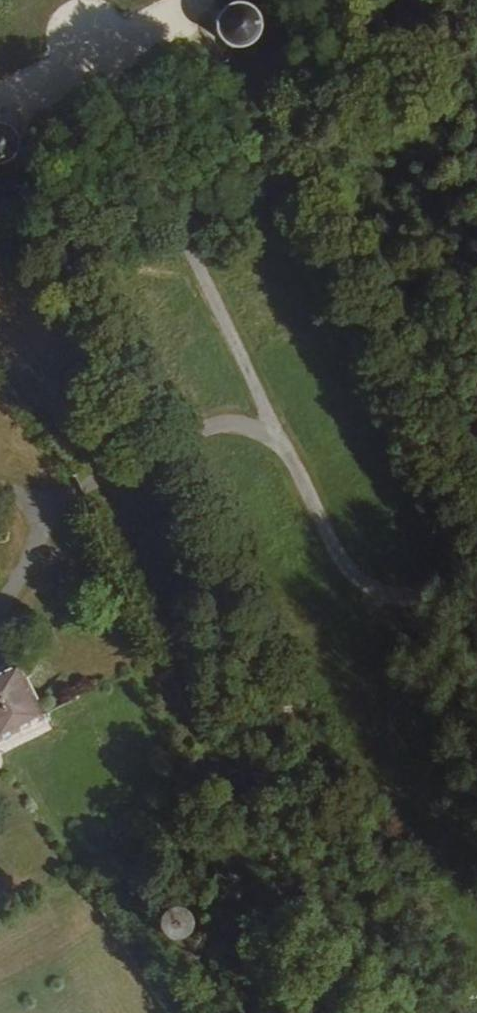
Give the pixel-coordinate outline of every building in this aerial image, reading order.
[(245,0),(235,0),(232,1),(230,2),(228,3),(226,5),(224,7),(222,9),(221,11),(220,13),(219,15),(219,18),(219,20),(219,23),(220,26),(220,28),(222,30),(223,33),(225,34),(227,37),(229,38),(231,39),(234,40),(236,41),(239,41),(242,41),(244,40),(247,39),(249,38),(251,37),(253,35),(255,33),(256,31),(258,29),(259,27),(259,25),(260,22),(260,19),(260,17),(259,14),(258,12),(257,10),(256,7),(254,5),(252,3),(250,2),(247,1),(245,0)] [(9,117),(6,117),(3,117),(0,118),(0,162),(2,162),(4,162),(7,162),(10,161),(13,161),(15,160),(18,158),(20,156),(22,155),(23,153),(25,150),(26,148),(27,145),(28,142),(27,139),(27,136),(26,134),(26,131),(24,129),(23,126),(21,124),(19,122),(17,120),(14,119),(11,118),(9,117)] [(34,712),(11,666),(0,671),(0,729),(34,712)] [(168,936),(172,940),(177,943),(183,944),(188,943),(193,940),(197,935),(198,930),(198,924),(195,919),(191,915),(185,913),(179,913),(174,915),(169,919),(167,924),(166,930),(168,936)]
